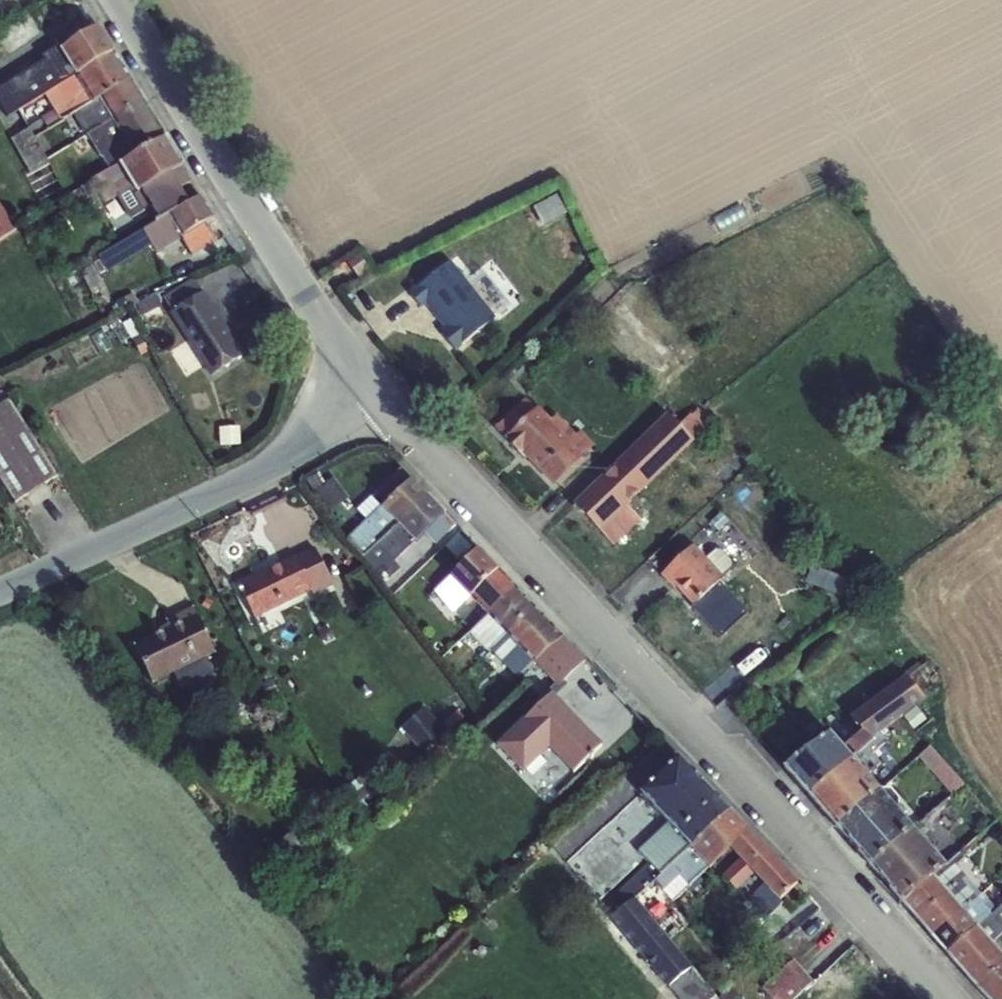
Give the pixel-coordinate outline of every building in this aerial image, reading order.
[(76,75),(115,51),(99,26),(62,49),(60,49),(76,75)] [(47,93),(76,75),(60,49),(62,49),(59,45),(42,55),(45,60),(3,85),(18,110),(47,93)] [(100,98),(100,99),(131,79),(115,51),(76,75),(93,102),(93,103),(95,102),(100,98)] [(74,114),(93,102),(76,75),(47,93),(63,120),(74,114)] [(112,119),(144,101),(131,79),(100,99),(112,119)] [(112,119),(100,99),(95,102),(93,103),(93,102),(74,114),(79,122),(94,112),(101,125),(101,124),(112,119)] [(112,119),(134,157),(165,137),(144,101),(112,119)] [(94,112),(79,122),(76,124),(77,139),(102,126),(101,124),(101,125),(94,112)] [(32,121),(39,134),(50,128),(43,114),(32,121)] [(121,163),(134,157),(112,119),(101,124),(102,126),(77,139),(77,140),(73,142),(79,153),(93,145),(100,157),(102,156),(110,169),(121,163)] [(50,164),(30,128),(11,138),(31,175),(50,164)] [(135,186),(138,192),(182,166),(165,137),(134,157),(121,163),(128,175),(135,186)] [(128,175),(121,163),(110,169),(91,180),(80,187),(87,198),(98,191),(99,193),(128,175)] [(138,192),(146,208),(192,181),(182,166),(138,192)] [(106,203),(135,186),(128,175),(99,193),(106,203)] [(533,206),(543,223),(565,211),(556,194),(533,206)] [(201,195),(169,214),(182,237),(207,222),(214,218),(201,195)] [(18,228),(0,203),(0,240),(18,228)] [(143,229),(98,255),(106,269),(151,243),(157,252),(180,238),(192,256),(218,242),(207,222),(182,237),(169,214),(143,229)] [(439,330),(454,350),(495,317),(450,260),(409,292),(422,308),(426,304),(444,326),(439,330)] [(567,262),(568,274),(582,272),(581,261),(567,262)] [(163,296),(172,311),(202,291),(193,277),(163,296)] [(139,301),(138,299),(156,291),(153,283),(133,292),(137,302),(139,301)] [(169,312),(210,376),(245,354),(204,290),(202,291),(172,311),(169,312)] [(136,303),(137,302),(133,292),(124,297),(128,307),(136,303)] [(136,303),(142,316),(162,306),(156,294),(139,301),(137,302),(136,303)] [(494,427),(504,438),(537,406),(526,396),(494,427)] [(15,503),(58,476),(9,399),(0,404),(0,480),(15,503)] [(504,438),(503,438),(552,485),(585,453),(572,440),(577,435),(556,414),(551,419),(538,405),(537,406),(504,438)] [(573,503),(612,544),(638,518),(627,506),(695,441),(667,413),(573,503)] [(219,425),(220,445),(241,445),(240,425),(219,425)] [(380,487),(391,498),(411,478),(400,467),(380,487)] [(391,498),(381,507),(398,524),(428,496),(411,478),(391,498)] [(428,496),(398,524),(415,542),(415,541),(445,513),(428,496)] [(362,557),(398,524),(381,507),(346,539),(362,557)] [(445,513),(415,541),(425,551),(456,524),(445,513)] [(415,542),(398,524),(362,557),(375,571),(385,561),(382,558),(387,553),(396,561),(415,542)] [(440,553),(453,565),(472,546),(458,533),(440,553)] [(693,544),(660,574),(673,588),(675,585),(694,605),(723,577),(721,575),(731,565),(731,560),(721,550),(715,549),(706,558),(693,544)] [(315,547),(236,585),(254,619),(312,591),(314,595),(333,585),(315,547)] [(478,548),(450,575),(470,595),(470,596),(498,568),(478,548)] [(808,583),(830,592),(837,575),(814,566),(808,583)] [(377,577),(386,586),(396,575),(388,567),(377,577)] [(498,568),(470,596),(489,614),(514,585),(498,568)] [(470,595),(450,575),(434,591),(453,612),(470,595)] [(514,585),(489,614),(488,614),(506,633),(534,606),(514,585)] [(153,636),(133,644),(152,685),(216,653),(193,605),(165,619),(168,624),(151,632),(153,636)] [(534,606),(506,633),(533,661),(534,661),(564,637),(534,606)] [(490,648),(506,633),(488,614),(469,632),(487,650),(489,648),(490,648)] [(506,633),(490,648),(517,677),(533,661),(506,633)] [(564,637),(534,661),(555,683),(495,744),(523,773),(548,747),(572,773),(602,745),(555,696),(567,685),(564,681),(586,659),(564,637)] [(927,661),(850,717),(862,732),(842,747),(852,758),(872,740),(870,738),(879,731),(936,690),(927,680),(937,673),(927,661)] [(400,726),(421,751),(445,731),(424,705),(400,726)] [(872,740),(852,758),(866,775),(880,763),(872,753),(888,741),(879,731),(870,738),(872,740)] [(830,732),(783,767),(809,795),(852,758),(842,747),(830,732)] [(930,745),(917,756),(952,796),(965,785),(930,745)] [(639,793),(669,825),(679,833),(717,796),(679,756),(639,793)] [(852,758),(809,795),(837,826),(879,790),(866,775),(852,758)] [(350,786),(363,799),(381,781),(368,769),(350,786)] [(879,790),(837,826),(870,865),(912,828),(879,790)] [(717,796),(679,833),(691,846),(692,846),(730,810),(717,796)] [(692,846),(691,846),(689,847),(700,859),(708,867),(729,848),(748,829),(730,810),(692,846)] [(649,863),(643,869),(653,881),(689,847),(691,846),(679,833),(669,825),(639,850),(649,863)] [(912,828),(870,865),(903,902),(934,876),(946,865),(945,864),(912,828)] [(748,829),(729,848),(741,860),(753,873),(772,855),(748,829)] [(700,859),(689,847),(653,881),(654,882),(662,890),(653,897),(662,909),(672,901),(687,887),(679,878),(700,859)] [(934,876),(947,892),(962,910),(962,911),(977,898),(962,880),(966,877),(955,865),(967,856),(962,849),(945,864),(946,865),(934,876)] [(772,855),(753,873),(755,875),(765,886),(778,900),(797,882),(772,855)] [(708,867),(700,859),(679,878),(687,887),(708,867)] [(755,875),(753,873),(741,860),(723,874),(737,890),(755,875)] [(654,882),(653,881),(643,869),(617,893),(622,906),(610,917),(668,987),(680,977),(701,998),(719,998),(718,998),(636,897),(654,882)] [(934,876),(903,902),(916,918),(947,892),(934,876)] [(962,911),(975,927),(991,915),(996,910),(966,877),(962,880),(977,898),(962,911)] [(767,913),(778,900),(765,886),(751,897),(767,913)] [(932,936),(962,910),(947,892),(916,918),(932,936)] [(975,927),(991,944),(1001,956),(1001,904),(996,910),(991,915),(975,927)] [(962,910),(932,936),(946,953),(975,927),(962,911),(962,910)] [(991,944),(975,927),(946,953),(962,971),(991,944)] [(962,971),(977,987),(1001,965),(1001,956),(991,944),(962,971)] [(761,988),(770,998),(793,998),(813,981),(794,959),(761,988)] [(977,987),(988,998),(997,998),(1001,994),(1001,965),(977,987)] [(718,998),(719,998),(740,998),(732,987),(718,998)]
